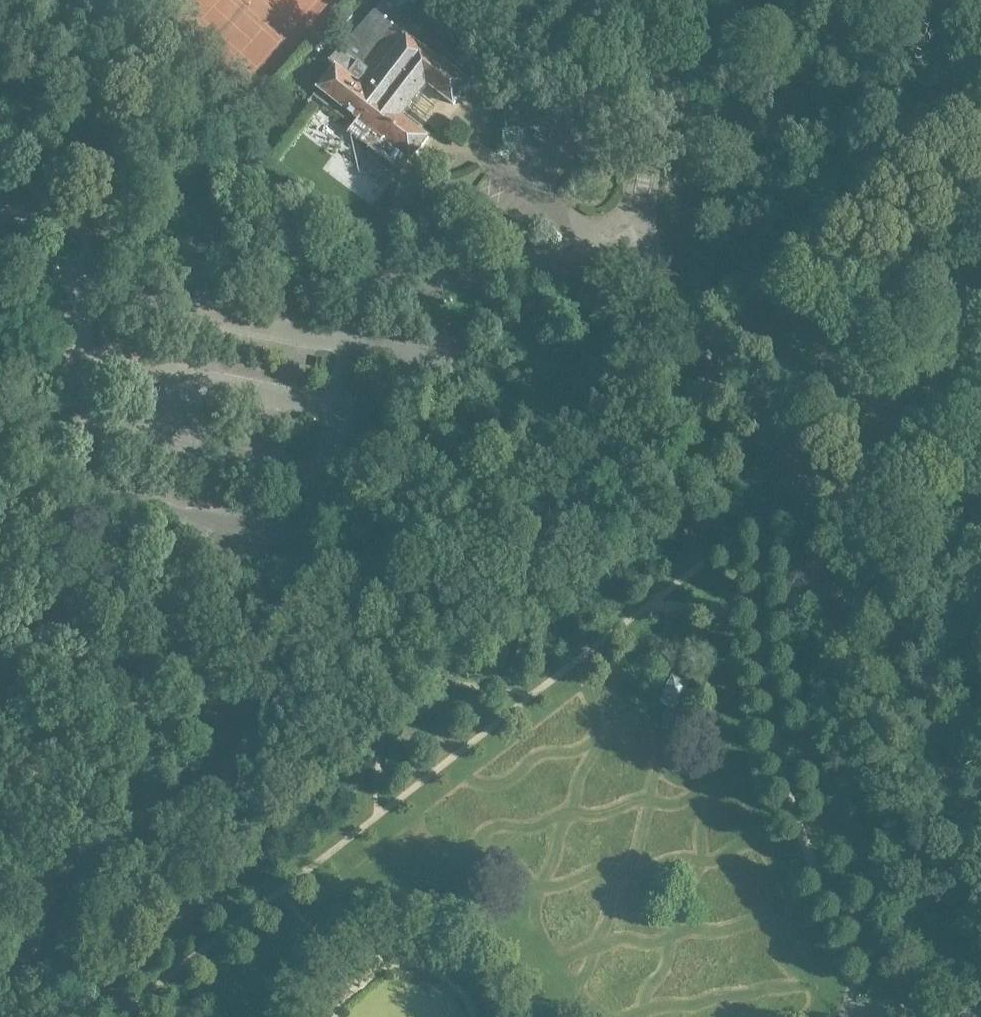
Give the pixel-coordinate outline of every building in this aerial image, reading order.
[(442,63),(393,25),(374,11),(341,49),(329,62),(336,67),(318,89),(319,90),(314,96),(349,123),(353,117),(360,122),(351,134),(401,172),(409,161),(410,162),(429,138),(402,117),(427,84),(454,105),(471,83),(444,61),(442,63)] [(716,687),(688,669),(674,691),(702,709),(716,687)]
